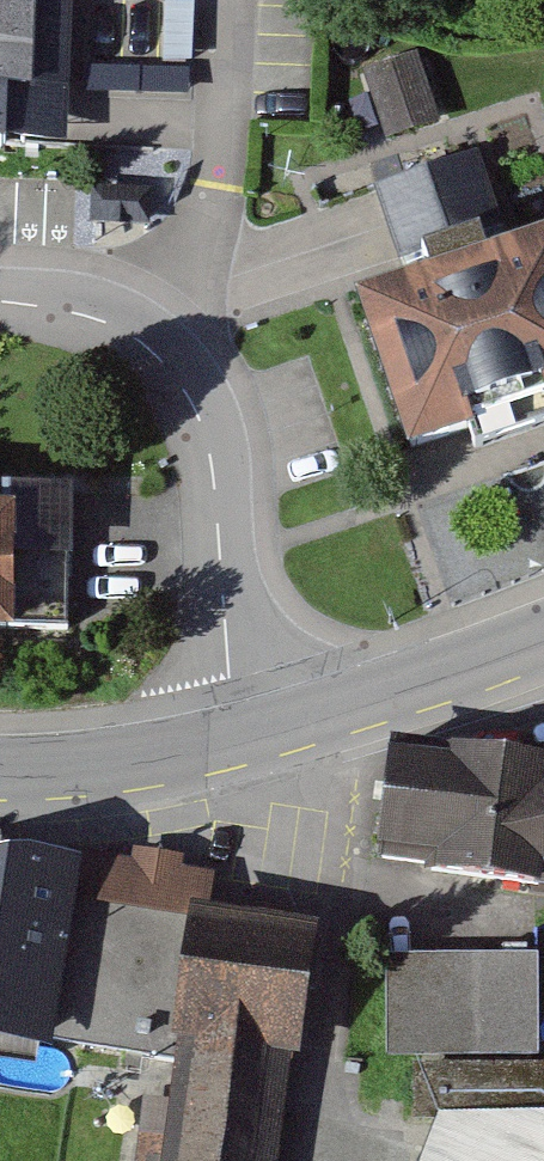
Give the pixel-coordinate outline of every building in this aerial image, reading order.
[(4,145),(6,95),(68,97),(71,0),(0,0),(0,145),(4,145)] [(394,132),(441,124),(430,64),(383,72),(394,132)] [(75,71),(75,148),(199,148),(199,71),(75,71)] [(381,188),(417,293),(517,260),(481,154),(381,188)] [(417,293),(368,310),(421,466),(543,425),(543,250),(517,260),(417,293)] [(0,520),(0,646),(10,645),(7,520),(0,520)] [(449,743),(447,751),(388,747),(374,861),(543,887),(543,754),(449,743)] [(52,1036),(53,1032),(80,864),(27,851),(5,851),(0,852),(0,1028),(52,1036)] [(175,1051),(199,899),(202,879),(181,876),(184,863),(131,855),(129,872),(80,864),(53,1032),(175,1051)] [(199,899),(175,1051),(171,1098),(147,1095),(139,1160),(278,1160),(292,1050),(302,1051),(320,914),(199,899)] [(543,1052),(541,947),(386,950),(388,1054),(543,1052)] [(412,1060),(412,1091),(543,1091),(543,1060),(412,1060)] [(438,1116),(422,1160),(543,1160),(543,1112),(438,1116)]
